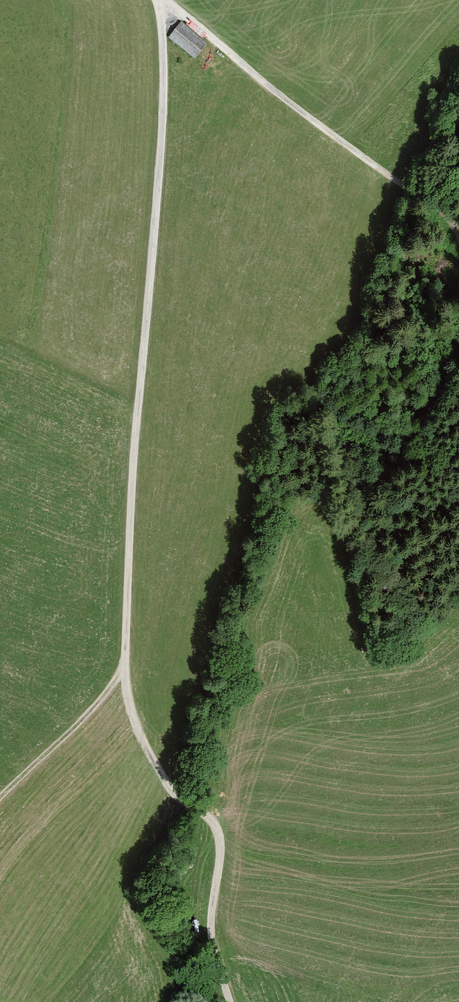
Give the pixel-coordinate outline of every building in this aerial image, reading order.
[(168,33),(194,56),(207,41),(182,18),(168,33)]
